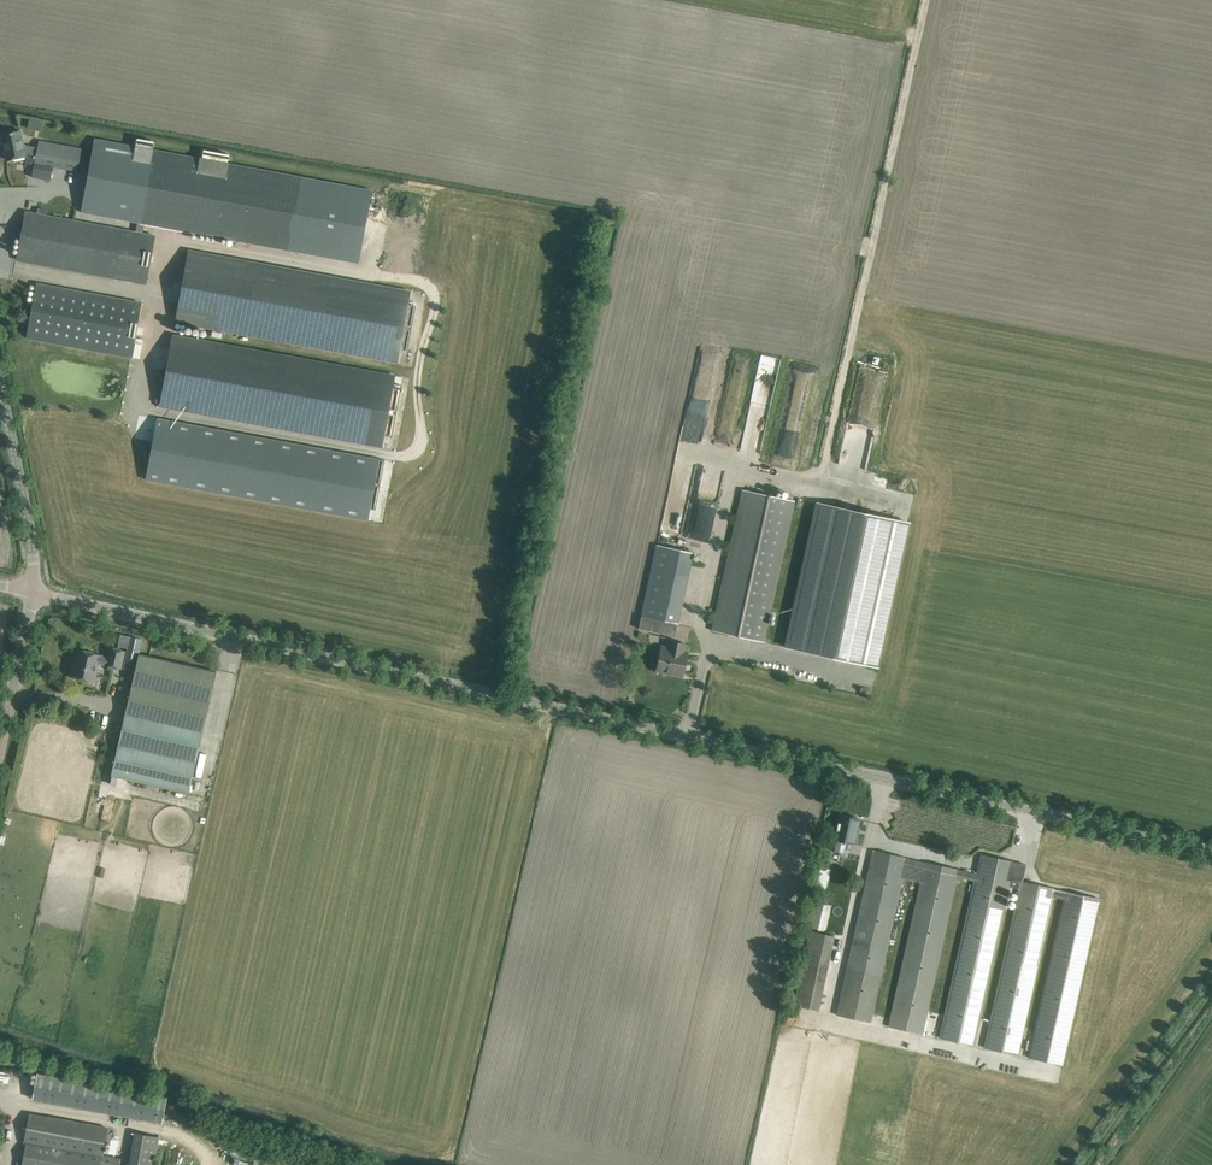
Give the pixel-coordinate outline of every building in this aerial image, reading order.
[(21,131),(1,135),(3,145),(5,145),(8,160),(27,156),(27,154),(36,155),(32,179),(51,182),(53,167),(79,172),(83,149),(39,141),(38,147),(24,145),(21,131)] [(95,139),(81,212),(358,263),(372,190),(95,139)] [(26,211),(17,259),(145,283),(154,235),(143,233),(136,231),(47,215),(37,213),(26,211)] [(407,290),(188,251),(175,322),(394,362),(396,349),(407,351),(415,306),(405,304),(407,290)] [(36,285),(26,338),(132,357),(141,304),(36,285)] [(392,375),(172,334),(159,406),(378,447),(381,435),(392,437),(401,389),(401,385),(390,383),(392,375)] [(717,353),(700,351),(688,432),(706,434),(717,353)] [(133,385),(135,371),(128,370),(126,384),(133,385)] [(746,432),(765,433),(767,405),(749,403),(746,432)] [(156,421),(143,492),(362,532),(364,523),(375,525),(385,472),(374,470),(376,461),(156,421)] [(708,543),(724,471),(705,467),(689,539),(708,543)] [(712,631),(763,642),(793,500),(743,489),(712,631)] [(786,647),(877,667),(908,523),(818,503),(786,647)] [(641,616),(638,629),(674,636),(677,623),(693,552),(657,545),(641,616)] [(121,635),(119,645),(128,648),(124,663),(135,665),(141,640),(121,635)] [(667,670),(683,674),(687,655),(684,655),(686,644),(672,641),(671,648),(667,648),(667,651),(660,650),(656,671),(667,673),(667,670)] [(71,677),(94,682),(99,663),(106,664),(105,665),(121,669),(125,650),(110,647),(107,657),(100,656),(101,654),(79,650),(77,661),(74,661),(71,677)] [(111,775),(188,793),(216,671),(139,654),(111,775)] [(846,842),(855,844),(857,833),(855,833),(858,819),(839,815),(836,831),(833,830),(829,849),(844,852),(846,842)] [(981,854),(977,873),(873,850),(837,1015),(871,1023),(903,878),(922,883),(890,1028),(921,1035),(956,877),(974,881),(939,1038),(973,1045),(1008,888),(1019,890),(984,1048),(1018,1056),(1053,897),(1063,899),(1028,1058),(1062,1066),(1099,899),(1021,881),(1025,864),(981,854)] [(828,881),(831,869),(821,867),(818,878),(827,880),(828,881)] [(834,936),(808,931),(793,1005),(819,1010),(834,936)] [(167,1098),(37,1073),(32,1098),(163,1123),(167,1098)] [(120,1158),(115,1157),(103,1154),(103,1152),(105,1141),(107,1133),(107,1132),(108,1128),(106,1128),(42,1115),(30,1113),(24,1142),(27,1143),(22,1164),(119,1164),(120,1158)] [(158,1138),(134,1133),(129,1164),(153,1164),(158,1138)]
